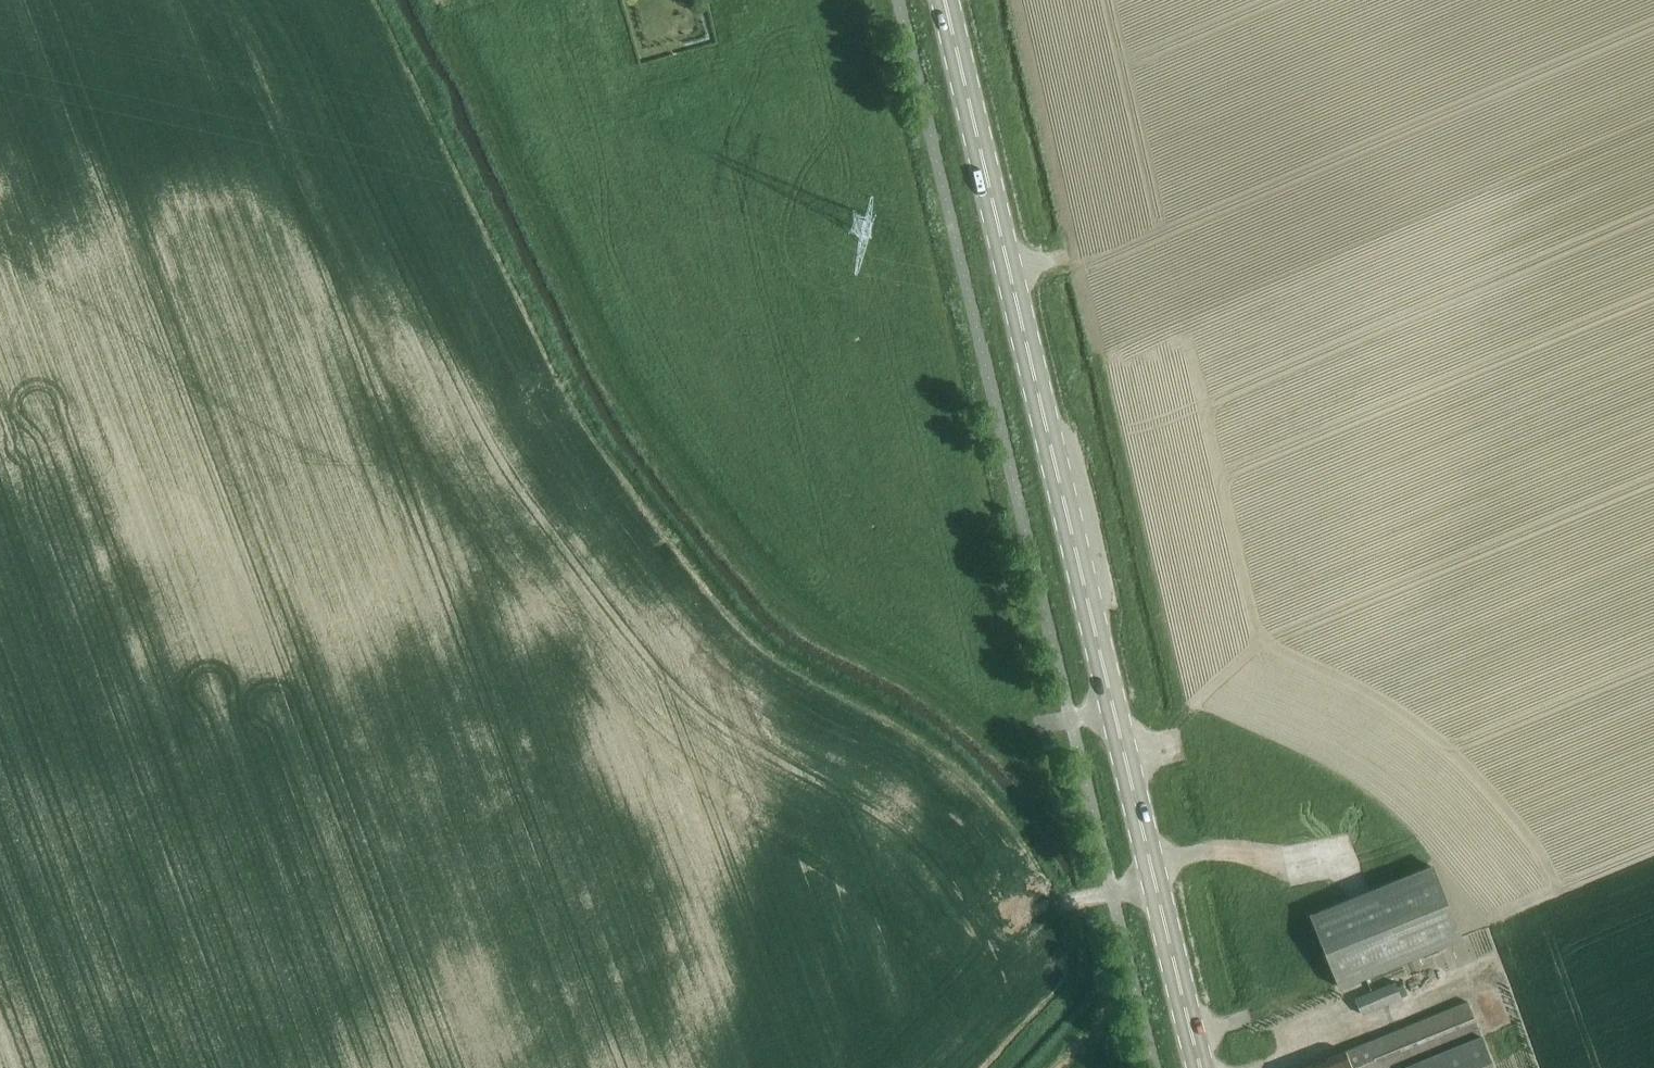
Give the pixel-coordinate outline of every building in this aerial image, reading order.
[(1308,914),(1338,986),(1459,937),(1430,865),(1308,914)] [(1394,981),(1355,998),(1361,1013),(1401,997),(1394,981)] [(1345,1067),(1395,1067),(1399,1066),(1480,1033),(1481,1033),(1467,1001),(1339,1053),(1345,1067)] [(1399,1066),(1400,1067),(1496,1067),(1480,1033),(1399,1066)] [(1339,1053),(1303,1067),(1345,1067),(1339,1053)]
